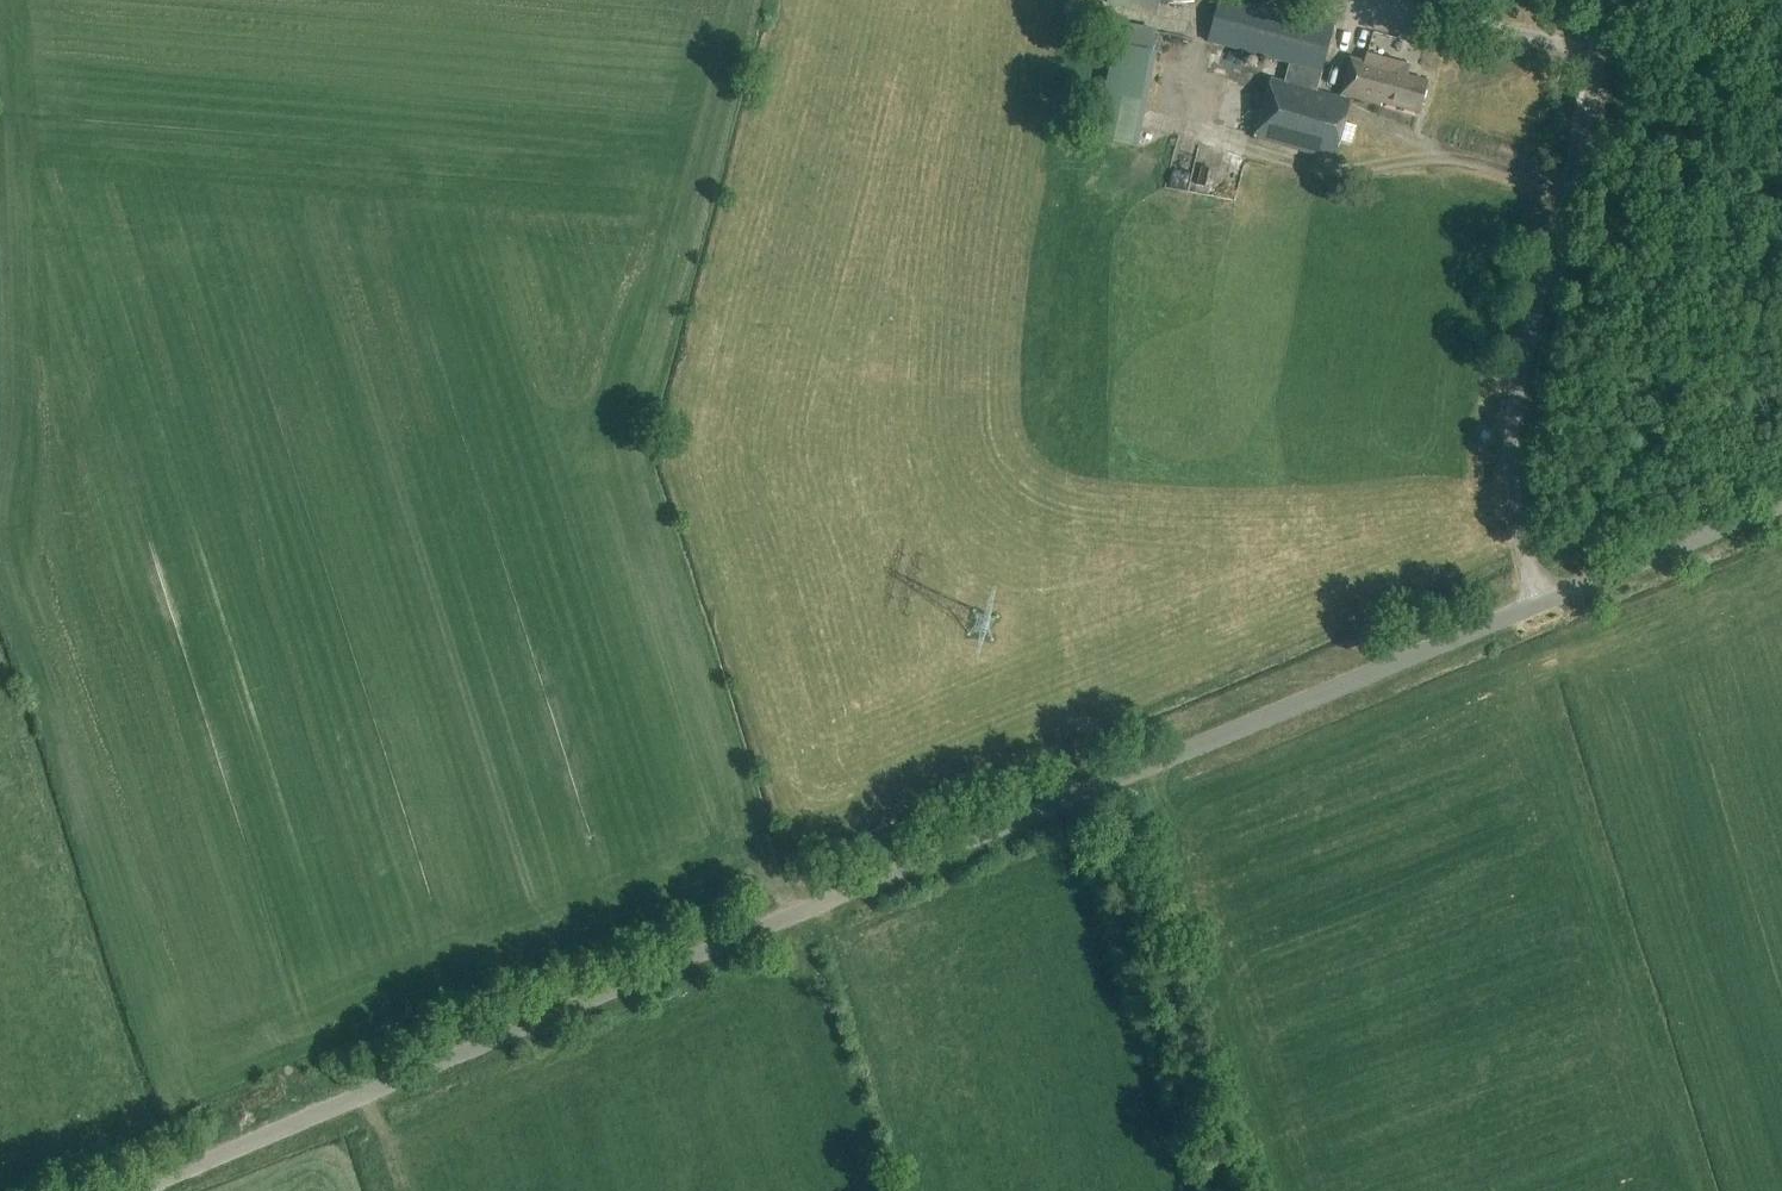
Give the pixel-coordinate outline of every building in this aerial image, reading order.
[(1169,0),(1135,0),(1132,11),(1156,17),(1160,2),(1168,4),(1169,0)] [(1332,28),(1227,0),(1218,0),(1206,43),(1288,65),(1283,85),(1269,81),(1253,141),(1334,163),(1350,102),(1344,101),(1345,98),(1381,107),(1381,105),(1418,114),(1426,83),(1406,77),(1409,67),(1366,56),(1364,64),(1348,60),(1338,99),(1314,93),(1332,28)] [(1138,152),(1157,54),(1114,46),(1095,144),(1138,152)]
